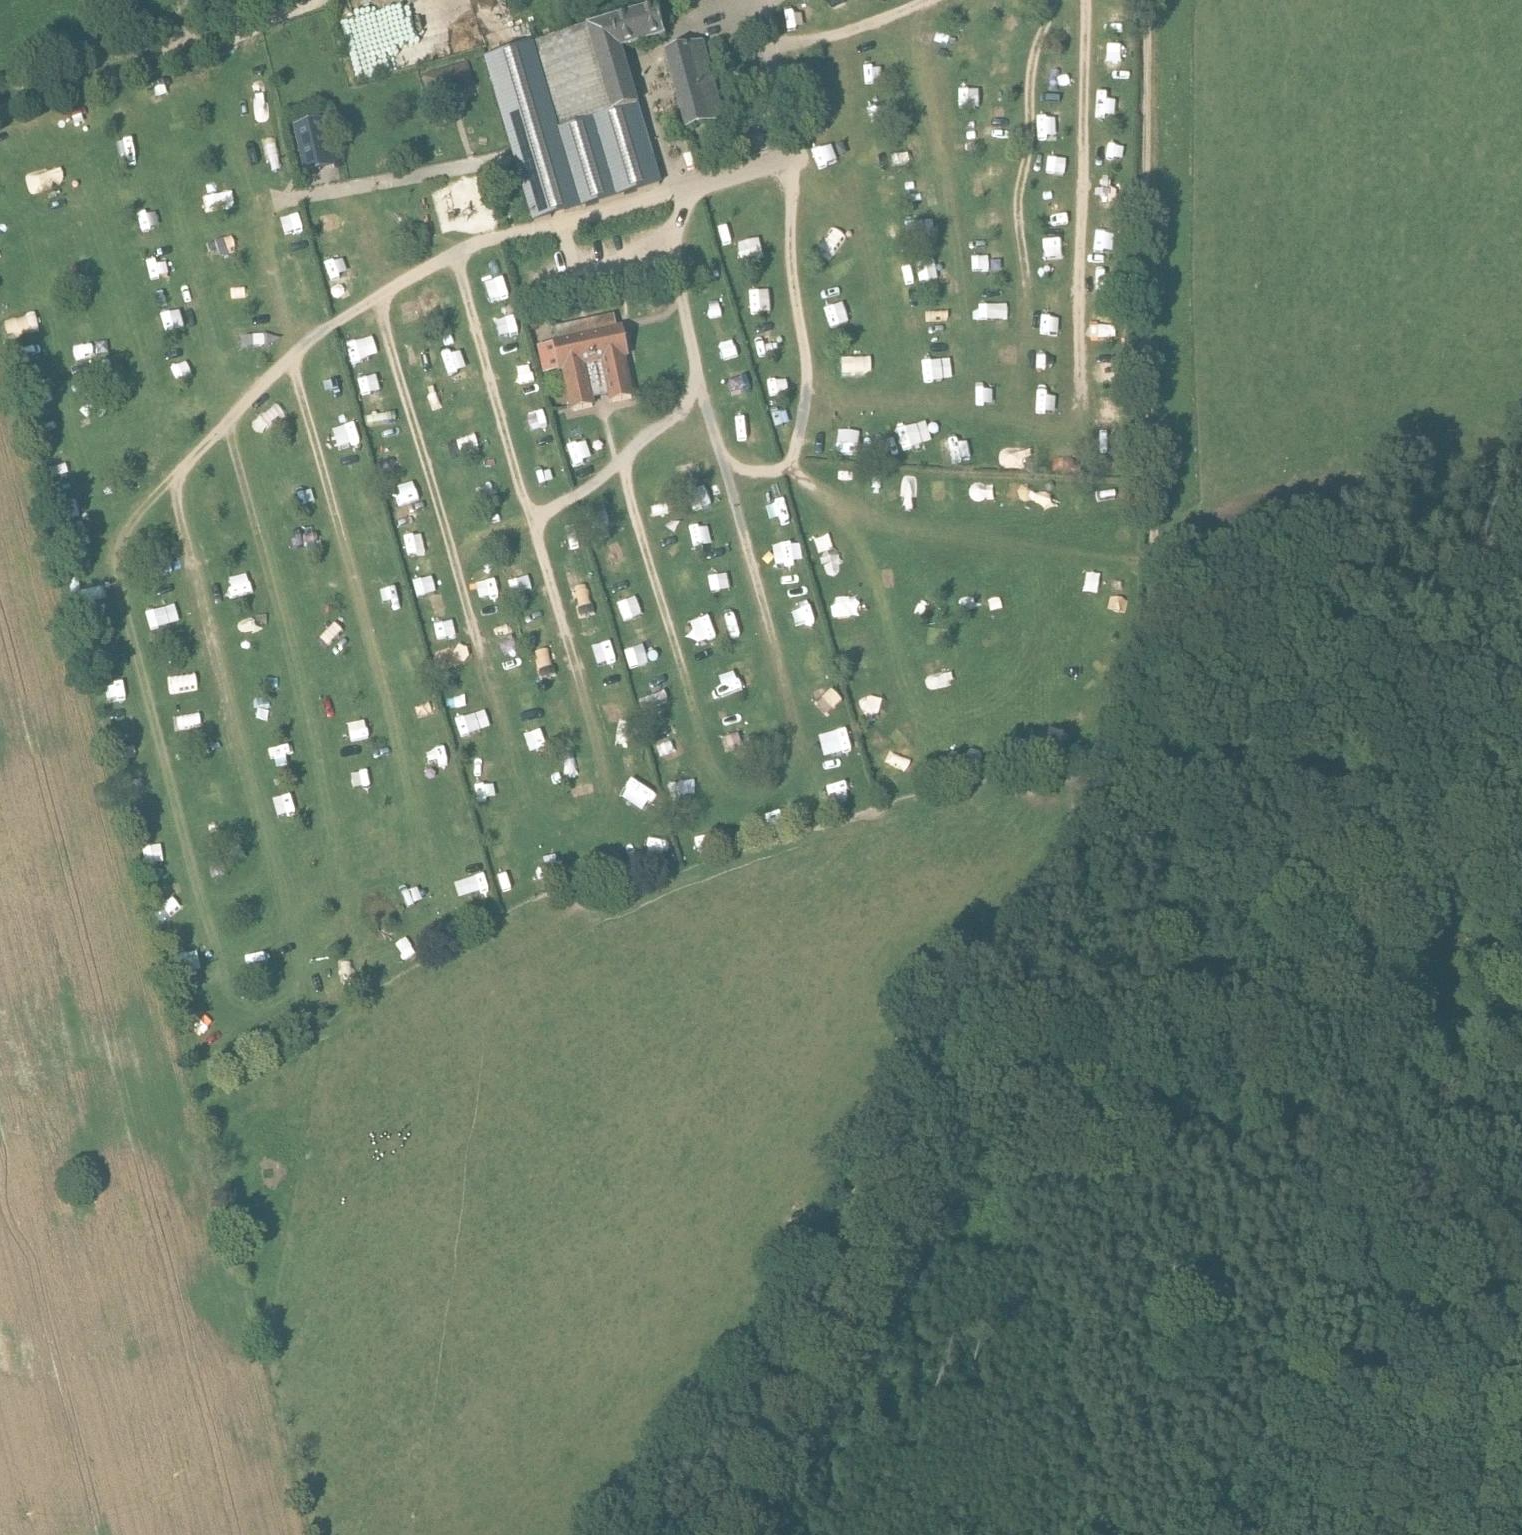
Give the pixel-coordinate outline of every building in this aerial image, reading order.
[(851,4),(850,0),(828,0),(832,10),(851,4)] [(623,49),(644,44),(664,39),(656,9),(586,26),(586,28),(484,58),(533,221),(581,208),(662,184),(639,106),(623,49)] [(686,128),(703,124),(722,119),(702,43),(667,53),(672,72),(686,128)] [(471,86),(475,85),(468,63),(426,75),(427,80),(425,81),(431,101),(443,97),(444,101),(461,96),(460,92),(471,89),(471,86)] [(327,169),(316,120),(293,125),(304,174),(327,169)] [(1102,143),(1102,161),(1121,161),(1121,143),(1102,143)] [(817,219),(820,237),(838,234),(835,215),(817,219)] [(745,261),(768,257),(763,236),(741,240),(745,261)] [(891,260),(894,280),(910,278),(908,258),(891,260)] [(1099,285),(1117,286),(1118,266),(1100,265),(1099,285)] [(953,267),(935,273),(940,287),(959,280),(953,267)] [(330,281),(336,301),(357,294),(350,274),(330,281)] [(492,300),(509,299),(507,280),(490,282),(492,300)] [(757,293),(758,307),(773,306),(773,292),(757,293)] [(831,324),(848,320),(845,305),(828,309),(831,324)] [(593,406),(591,399),(610,395),(612,402),(632,398),(623,357),(627,356),(622,330),(554,344),(560,370),(564,370),(572,410),(593,406)] [(769,509),(787,505),(783,484),(764,488),(769,509)] [(663,523),(665,542),(682,540),(680,521),(663,523)] [(773,553),(777,574),(807,570),(804,549),(773,553)] [(612,571),(628,568),(626,554),(609,557),(612,571)] [(538,576),(521,578),(523,597),(540,596),(538,576)] [(422,601),(439,597),(435,581),(419,585),(422,601)] [(576,587),(580,607),(600,603),(596,583),(576,587)] [(795,613),(814,609),(811,594),(792,598),(795,613)] [(737,611),(721,615),(725,630),(741,626),(737,611)] [(519,619),(500,622),(503,640),(522,637),(519,619)] [(636,667),(653,664),(650,644),(632,647),(636,667)] [(546,721),(523,728),(527,742),(550,735),(546,721)] [(669,770),(670,789),(687,788),(686,770),(669,770)]
